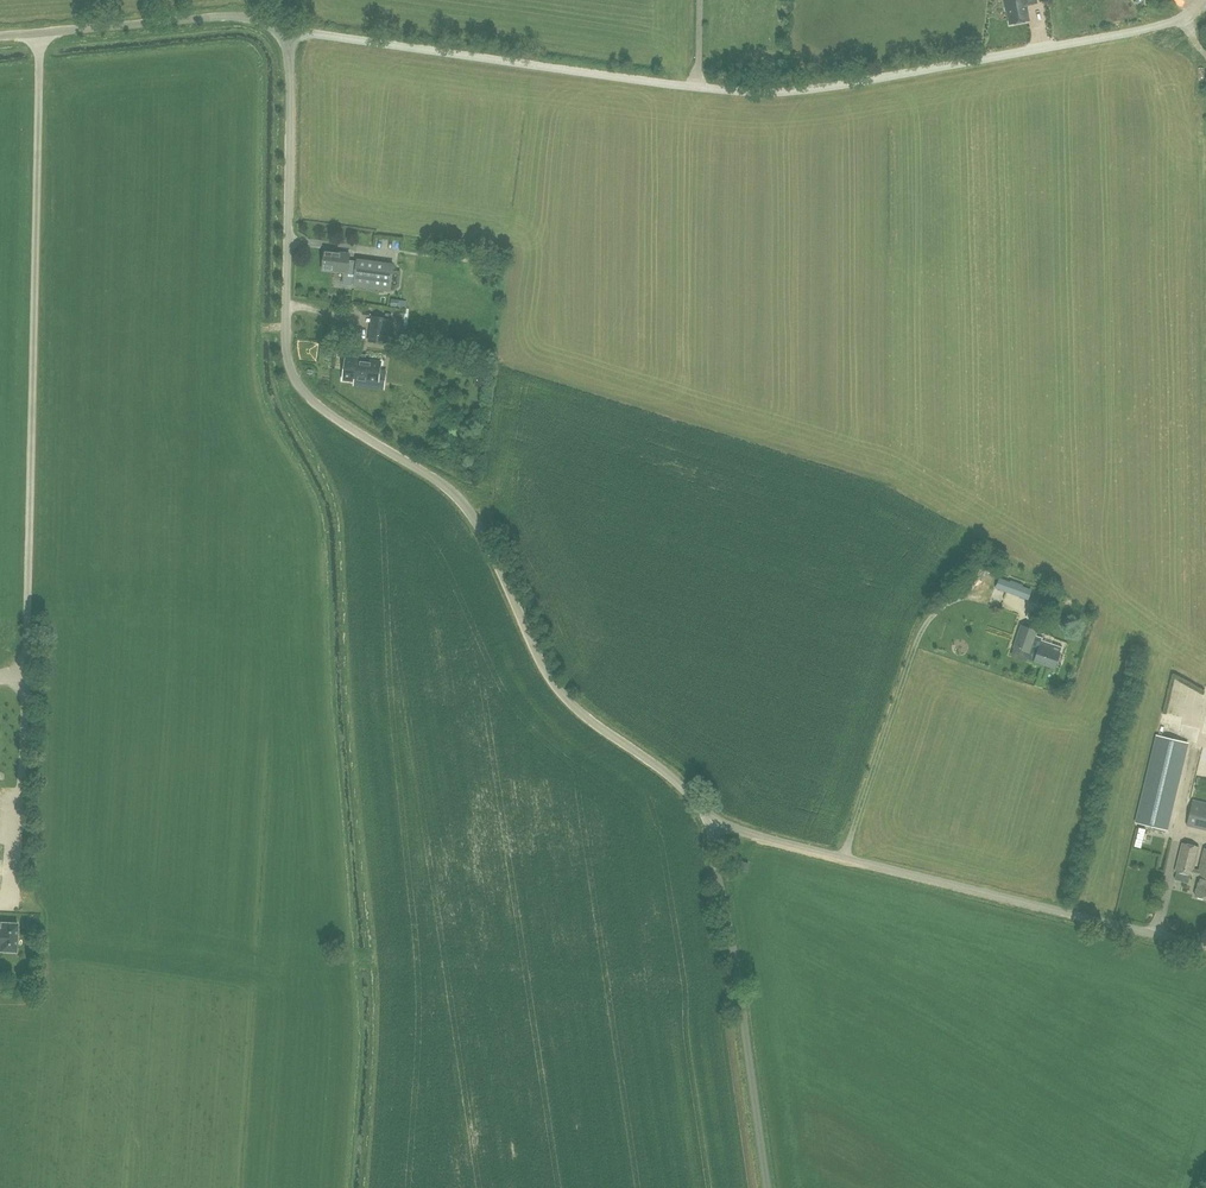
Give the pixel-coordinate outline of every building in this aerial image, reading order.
[(1029,21),(1027,7),(1028,5),(1037,3),(1036,0),(1005,0),(1007,10),(1008,10),(1011,24),(1029,21)] [(1189,28),(1205,47),(1205,13),(1189,28)] [(325,251),(323,269),(348,272),(348,270),(355,271),(353,285),(388,289),(391,262),(354,258),(354,263),(349,262),(350,254),(325,251)] [(373,316),(369,341),(384,343),(387,318),(373,316)] [(381,362),(346,357),(344,380),(356,381),(356,380),(379,382),(381,362)] [(489,366),(479,365),(476,379),(487,381),(489,366)] [(1019,597),(1024,585),(1010,580),(1006,593),(1019,597)] [(1037,631),(1022,626),(1014,646),(1030,652),(1028,659),(1055,668),(1062,648),(1035,638),(1037,631)] [(1157,735),(1136,822),(1167,830),(1188,743),(1157,735)] [(1205,786),(1205,779),(1197,777),(1196,784),(1205,786)] [(1193,800),(1187,825),(1205,830),(1205,803),(1193,800)] [(1140,848),(1145,829),(1139,827),(1134,846),(1140,848)] [(1192,876),(1192,875),(1200,877),(1195,897),(1205,899),(1205,849),(1204,848),(1199,870),(1194,869),(1199,847),(1182,843),(1175,872),(1192,876)] [(739,861),(737,869),(747,871),(749,863),(739,861)] [(0,922),(0,954),(15,955),(17,923),(0,922)]
